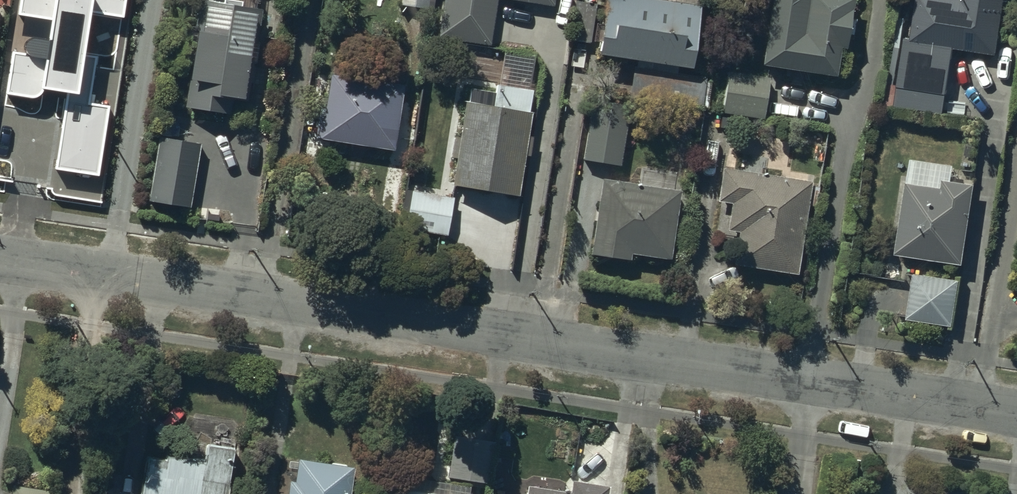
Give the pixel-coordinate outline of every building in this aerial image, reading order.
[(59,63),(78,65),(74,91),(114,97),(129,0),(69,0),(59,63)] [(205,0),(201,0),(185,104),(241,112),(256,8),(205,0)] [(435,35),(486,43),(493,0),(441,0),(435,35)] [(582,0),(573,0),(567,35),(587,38),(592,2),(582,0)] [(656,0),(605,0),(597,50),(686,64),(695,6),(656,0)] [(755,64),(831,74),(835,39),(843,40),(848,0),(764,0),(755,64)] [(963,4),(940,0),(918,0),(912,37),(906,36),(896,97),(938,104),(948,42),(991,49),(999,0),(964,0),(963,4)] [(55,17),(14,10),(8,51),(48,58),(55,17)] [(722,69),(716,106),(758,112),(763,75),(722,69)] [(631,72),(627,97),(705,109),(709,84),(631,72)] [(399,86),(329,74),(319,134),(388,147),(399,86)] [(511,191),(529,89),(493,82),(491,93),(468,89),(451,181),(511,191)] [(626,107),(587,101),(579,158),(617,164),(626,107)] [(196,143),(156,136),(146,199),(186,205),(196,143)] [(804,182),(723,171),(720,197),(731,198),(727,225),(738,226),(733,260),(792,269),(804,182)] [(676,186),(598,174),(586,250),(623,256),(625,246),(666,253),(676,186)] [(969,182),(943,178),(941,189),(907,184),(896,249),(956,259),(969,182)] [(450,202),(413,195),(407,231),(444,238),(450,202)] [(948,319),(954,277),(914,271),(907,313),(948,319)] [(452,435),(445,476),(489,482),(495,441),(452,435)] [(243,444),(206,439),(204,456),(166,450),(165,455),(149,453),(143,493),(236,493),(243,444)] [(300,457),(297,478),(290,477),(288,493),(346,493),(350,465),(300,457)] [(607,485),(571,479),(569,491),(528,485),(527,493),(605,493),(607,485)]
